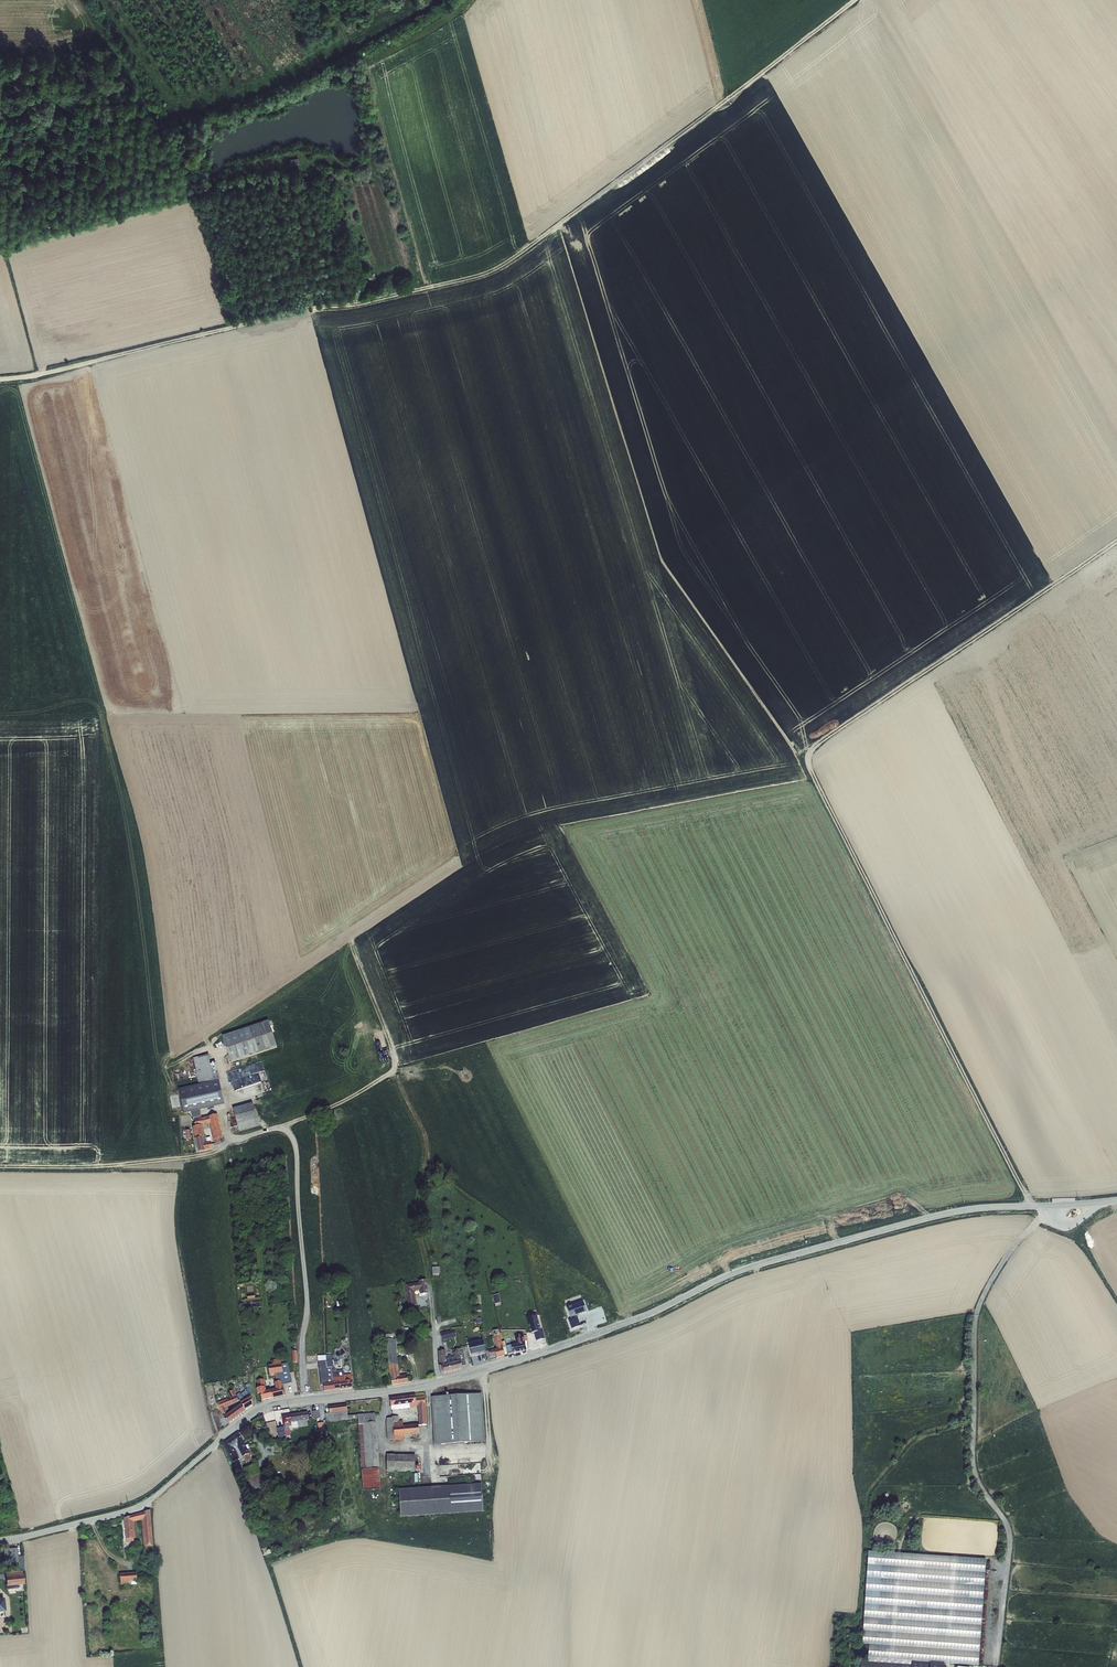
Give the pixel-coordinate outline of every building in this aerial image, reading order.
[(268,1021),(222,1036),(231,1063),(238,1061),(277,1048),(272,1033),(268,1021)] [(388,1054),(383,1032),(375,1034),(379,1055),(388,1054)] [(199,1085),(178,1089),(181,1102),(184,1113),(189,1112),(191,1112),(192,1116),(201,1115),(199,1110),(224,1104),(222,1097),(218,1080),(213,1081),(209,1062),(208,1056),(198,1058),(197,1057),(193,1058),(199,1085)] [(253,1106),(232,1111),(238,1134),(259,1128),(253,1106)] [(201,1118),(201,1115),(192,1116),(195,1127),(193,1128),(198,1153),(213,1150),(210,1137),(206,1138),(206,1137),(205,1137),(203,1126),(210,1125),(213,1141),(214,1141),(215,1144),(221,1143),(220,1139),(222,1138),(217,1115),(206,1117),(207,1123),(201,1124),(201,1118)] [(191,1130),(183,1131),(184,1139),(187,1139),(187,1140),(192,1139),(191,1130)] [(419,1283),(405,1285),(408,1307),(416,1305),(414,1291),(420,1290),(420,1295),(428,1294),(426,1280),(419,1281),(419,1283)] [(584,1304),(568,1310),(572,1321),(570,1322),(573,1331),(582,1328),(579,1319),(588,1316),(584,1304)] [(537,1316),(527,1319),(531,1334),(534,1333),(537,1341),(540,1340),(545,1339),(543,1331),(541,1331),(537,1316)] [(454,1329),(439,1333),(442,1341),(456,1337),(454,1329)] [(496,1349),(489,1351),(490,1357),(496,1356),(497,1358),(505,1356),(504,1355),(502,1347),(503,1347),(500,1335),(499,1335),(499,1330),(491,1331),(492,1334),(493,1334),(493,1336),(496,1349)] [(394,1334),(385,1335),(385,1340),(390,1378),(391,1378),(392,1385),(408,1383),(407,1375),(400,1376),(396,1347),(397,1347),(396,1339),(394,1339),(394,1334)] [(511,1345),(512,1352),(513,1353),(526,1351),(525,1342),(523,1334),(515,1336),(516,1344),(511,1345)] [(483,1340),(469,1343),(472,1354),(486,1351),(483,1340)] [(502,1347),(504,1355),(507,1355),(507,1353),(512,1352),(511,1345),(506,1346),(503,1347),(502,1347)] [(445,1350),(438,1351),(439,1366),(440,1366),(441,1372),(443,1374),(462,1369),(462,1366),(466,1365),(465,1361),(463,1351),(462,1351),(462,1348),(452,1350),(454,1357),(452,1357),(451,1356),(448,1357),(449,1358),(446,1359),(445,1356),(446,1356),(445,1350)] [(325,1356),(318,1356),(321,1385),(323,1385),(324,1391),(329,1391),(341,1389),(340,1381),(338,1381),(336,1371),(333,1367),(332,1355),(325,1356)] [(258,1387),(256,1388),(258,1395),(260,1394),(261,1401),(285,1395),(283,1385),(290,1383),(287,1371),(283,1372),(280,1359),(273,1360),(273,1364),(268,1365),(269,1375),(275,1374),(277,1381),(274,1382),(276,1389),(267,1391),(264,1379),(260,1380),(256,1381),(258,1387)] [(340,1381),(341,1389),(353,1388),(351,1374),(344,1375),(344,1370),(336,1371),(338,1381),(340,1381)] [(242,1395),(236,1398),(239,1402),(240,1403),(241,1404),(245,1410),(253,1405),(251,1397),(251,1387),(246,1387),(247,1394),(243,1396),(242,1395)] [(482,1393),(431,1397),(434,1445),(485,1442),(482,1393)] [(392,1418),(386,1418),(387,1440),(395,1439),(395,1441),(404,1440),(404,1435),(420,1434),(419,1426),(428,1425),(426,1396),(416,1397),(416,1395),(389,1397),(390,1408),(392,1408),(392,1410),(417,1408),(416,1406),(418,1406),(419,1424),(403,1426),(403,1421),(399,1421),(398,1416),(392,1416),(392,1418)] [(231,1398),(216,1403),(228,1424),(230,1422),(233,1421),(228,1414),(224,1408),(239,1402),(236,1398),(235,1396),(231,1398)] [(234,1409),(228,1414),(233,1421),(245,1411),(245,1410),(241,1404),(240,1403),(233,1407),(234,1409)] [(329,1413),(325,1414),(326,1423),(358,1419),(359,1424),(361,1478),(362,1490),(370,1490),(380,1489),(380,1477),(377,1423),(374,1412),(348,1416),(346,1404),(328,1406),(329,1413)] [(291,1414),(293,1429),(308,1426),(307,1420),(309,1420),(308,1412),(291,1414)] [(293,1429),(291,1414),(282,1416),(283,1428),(278,1429),(279,1440),(283,1439),(283,1442),(290,1441),(289,1437),(286,1438),(286,1436),(291,1435),(290,1431),(293,1430),(293,1429)] [(234,1436),(223,1444),(232,1463),(239,1459),(235,1449),(237,1448),(239,1450),(242,1457),(243,1456),(246,1463),(252,1460),(249,1453),(243,1441),(247,1438),(243,1431),(239,1433),(234,1436)] [(387,1455),(386,1472),(415,1473),(415,1456),(387,1455)] [(250,1479),(254,1489),(265,1485),(261,1475),(250,1479)] [(428,1487),(399,1489),(400,1517),(428,1516),(483,1512),(481,1484),(428,1487)] [(135,1513),(128,1516),(131,1537),(137,1536),(136,1529),(139,1529),(139,1527),(136,1527),(135,1521),(146,1518),(149,1545),(155,1544),(153,1517),(151,1510),(136,1515),(135,1513)] [(21,1551),(13,1552),(14,1565),(19,1565),(20,1570),(24,1569),(27,1569),(25,1558),(22,1558),(21,1551)] [(944,1663),(978,1665),(985,1560),(868,1551),(862,1644),(869,1645),(867,1662),(861,1662),(860,1666),(910,1666),(911,1661),(944,1663)] [(24,1573),(24,1569),(20,1570),(9,1571),(9,1575),(9,1583),(26,1582),(25,1573),(24,1573)] [(139,1571),(123,1572),(124,1585),(140,1584),(139,1571)]
